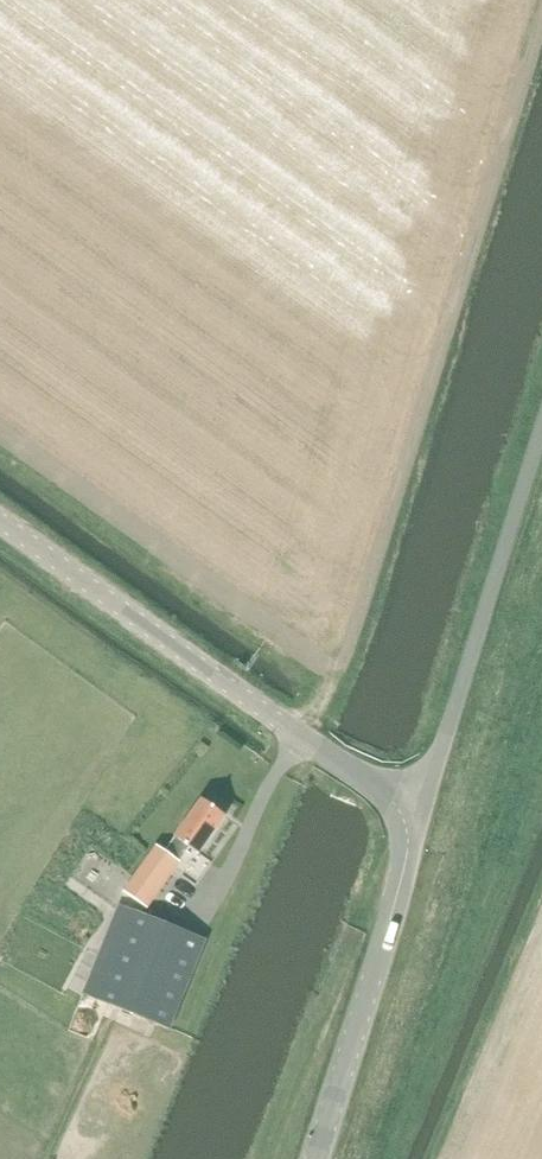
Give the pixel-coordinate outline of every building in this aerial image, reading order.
[(156,845),(123,891),(148,909),(181,863),(182,864),(193,849),(201,854),(227,818),(203,801),(166,852),(156,845)] [(120,905),(90,978),(83,995),(170,1031),(207,940),(120,905)]
